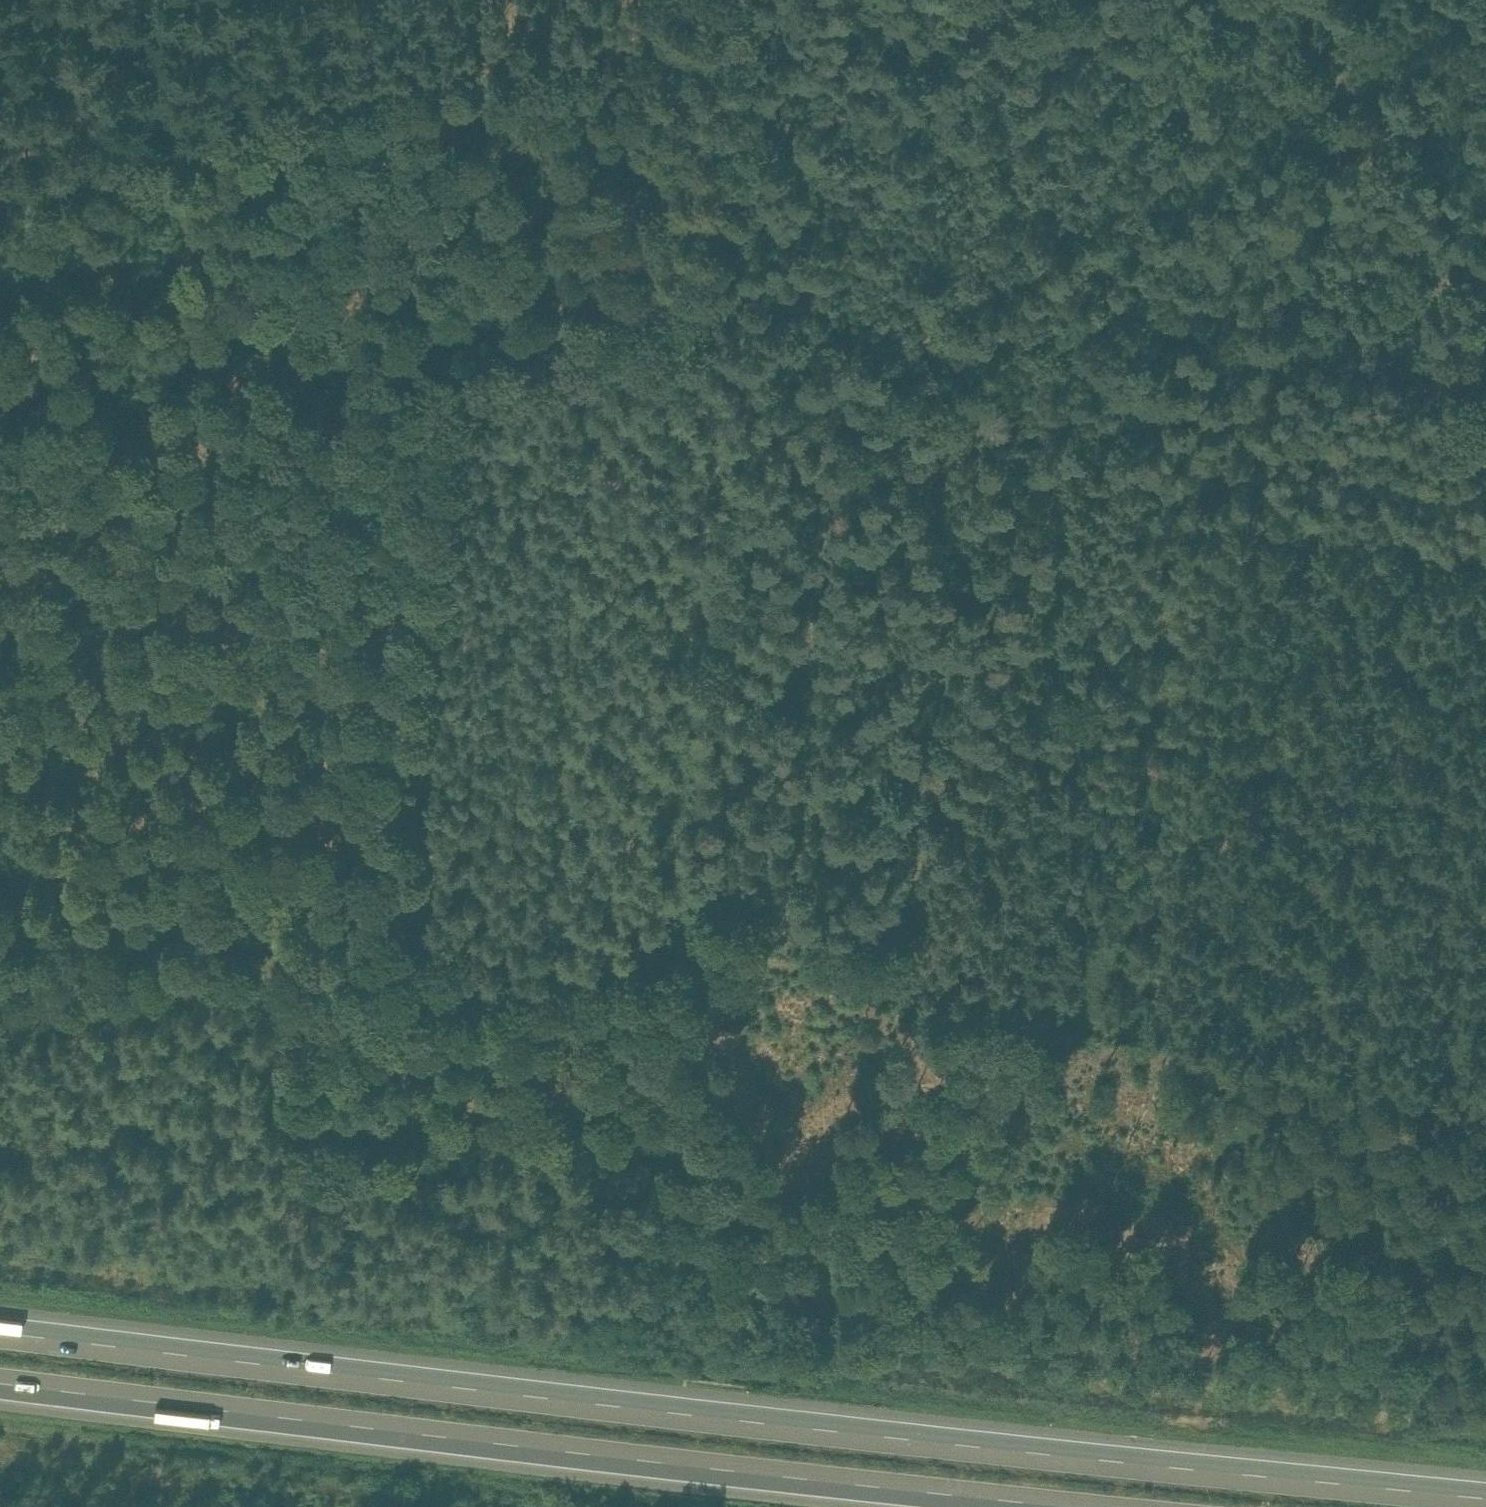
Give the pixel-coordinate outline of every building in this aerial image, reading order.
[(11,1341),(12,1332),(0,1331),(0,1340),(11,1341)]
